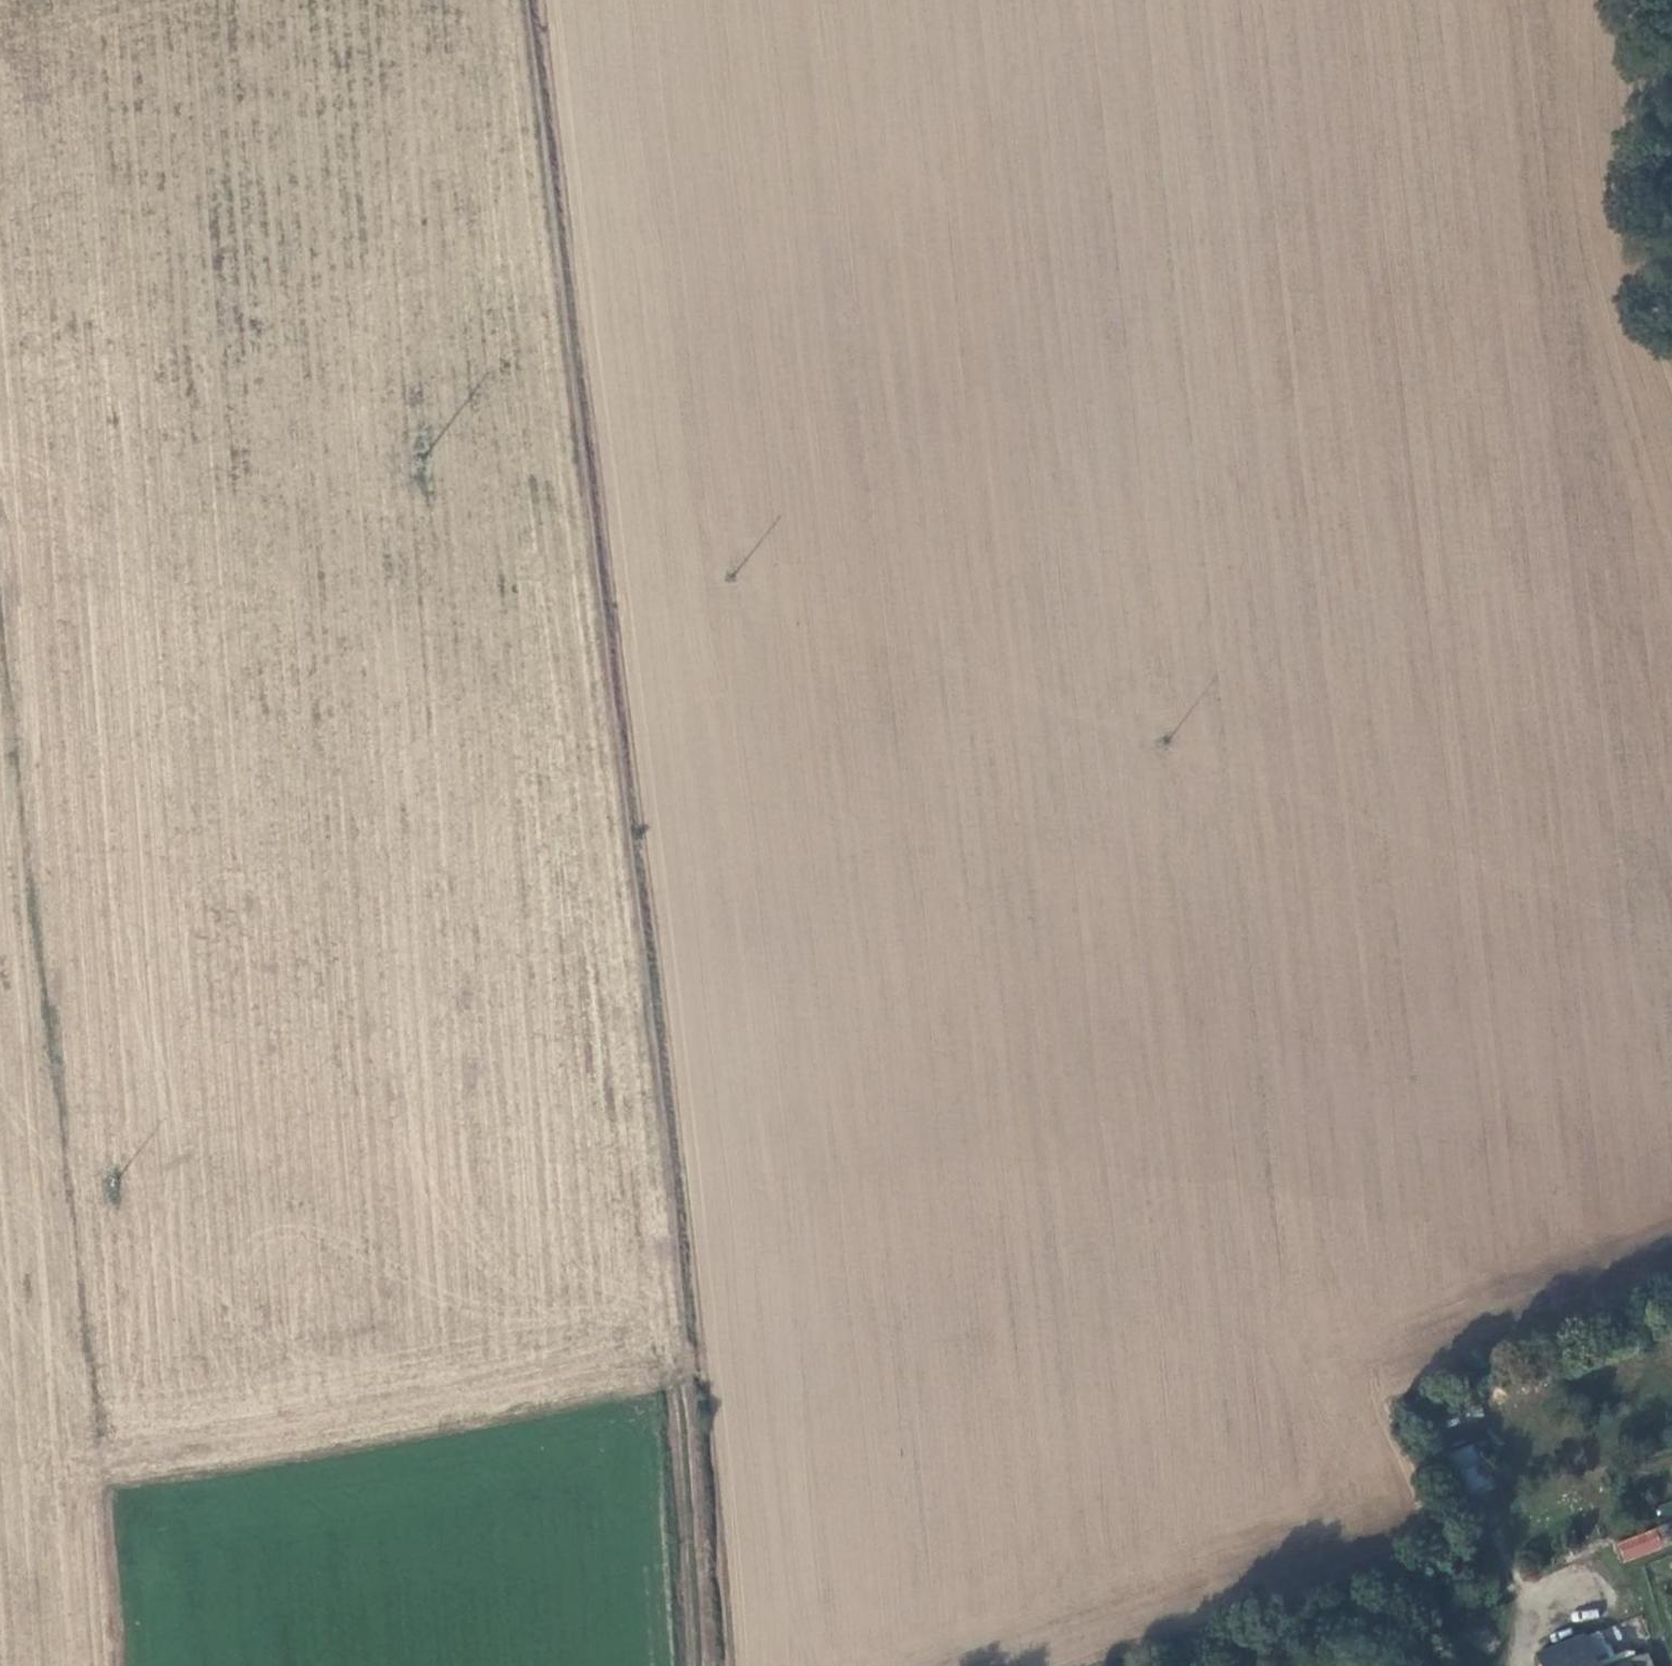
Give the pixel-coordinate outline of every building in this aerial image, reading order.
[(1491,1445),(1460,1455),(1474,1495),(1504,1484),(1491,1445)] [(1465,1498),(1472,1520),(1482,1517),(1474,1495),(1465,1498)] [(1633,1565),(1671,1550),(1671,1530),(1626,1546),(1633,1565)] [(1543,1655),(1547,1665),(1600,1665),(1589,1638),(1543,1655)] [(1653,1657),(1628,1665),(1656,1665),(1653,1657)]
